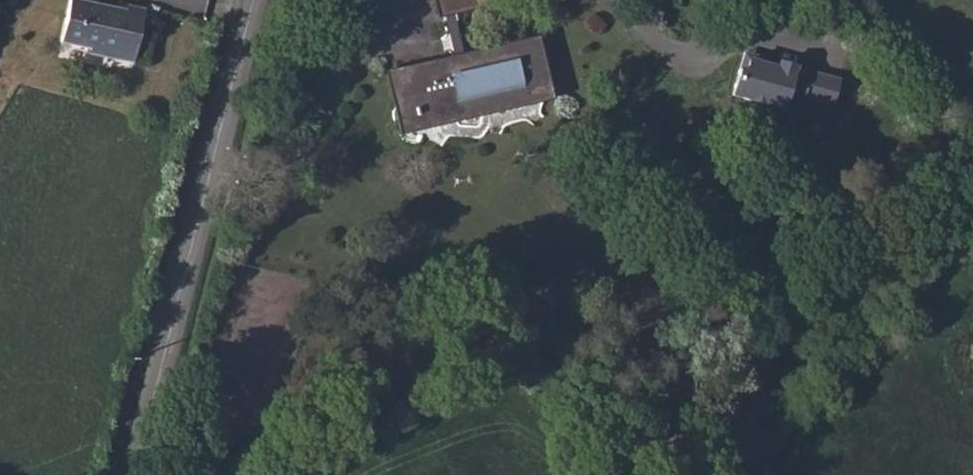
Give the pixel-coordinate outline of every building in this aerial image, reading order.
[(115,59),(133,63),(145,10),(127,6),(126,11),(79,0),(70,0),(61,42),(90,49),(116,54),(115,59)] [(442,12),(443,12),(453,10),(485,3),(485,0),(439,0),(442,12)] [(801,3),(796,20),(803,23),(810,0),(792,0),(801,3)] [(453,10),(443,12),(454,60),(464,58),(453,10)] [(413,103),(417,123),(543,95),(545,94),(547,91),(547,88),(536,42),(464,58),(454,60),(394,74),(401,106),(413,103)] [(116,54),(90,49),(89,54),(115,59),(116,54)] [(743,58),(778,68),(779,62),(745,52),(743,58)] [(779,62),(778,68),(743,58),(732,95),(767,105),(766,108),(769,113),(777,115),(782,113),(785,103),(801,107),(803,99),(810,77),(794,72),(795,67),(779,62)] [(795,67),(794,72),(810,77),(803,99),(832,107),(840,80),(795,67)] [(413,103),(401,106),(406,126),(417,123),(413,103)]
